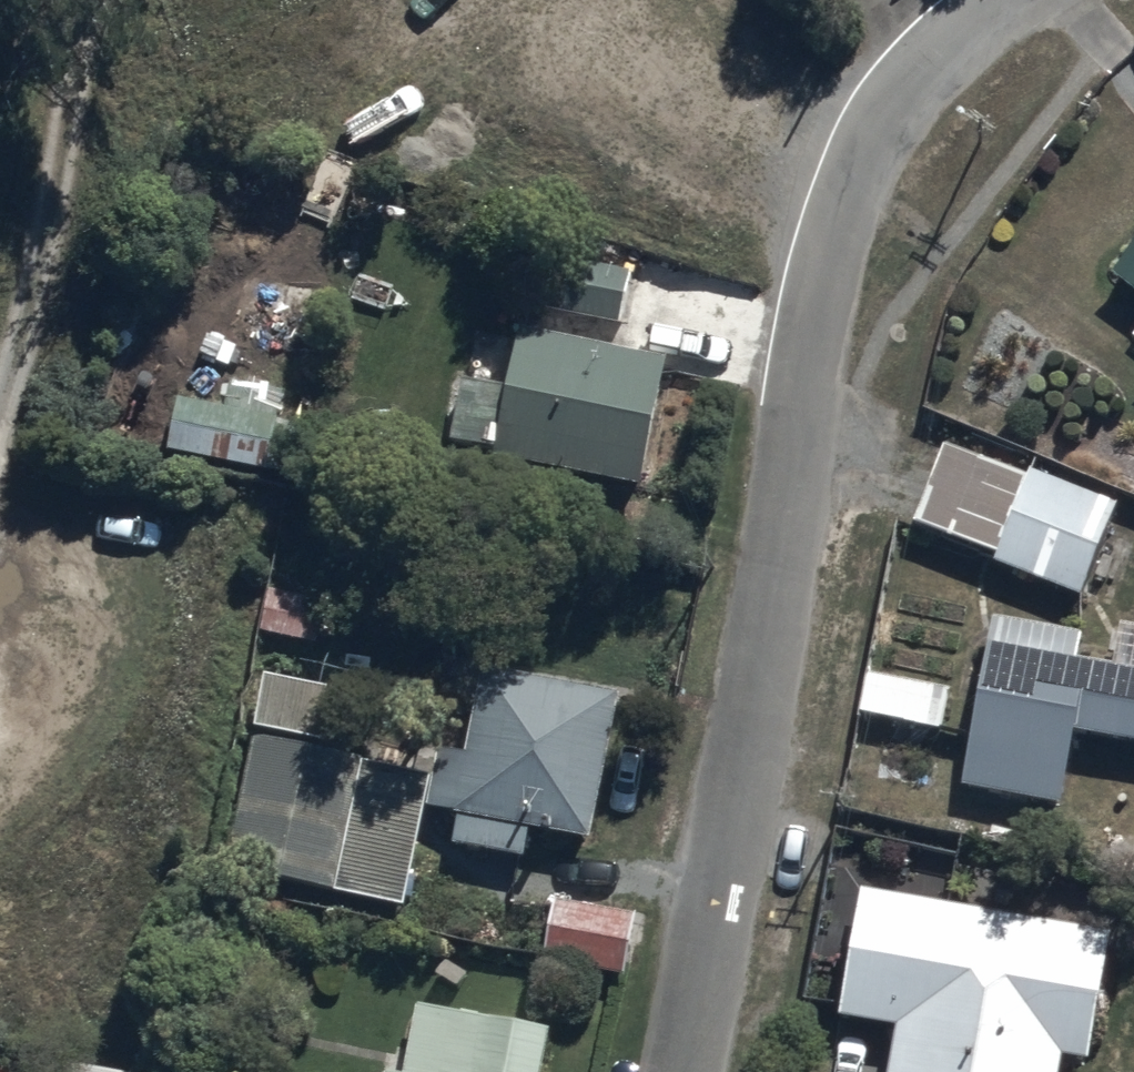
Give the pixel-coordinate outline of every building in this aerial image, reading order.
[(1109,276),(1133,294),(1133,242),(1109,276)] [(550,257),(540,306),(622,324),(633,274),(550,257)] [(663,361),(512,330),(500,387),(463,379),(449,443),(494,453),(493,455),(637,485),(663,361)] [(274,423),(279,392),(218,382),(208,440),(300,456),(304,429),(274,423)] [(995,561),(1077,594),(1112,504),(1030,472),(995,561)] [(984,642),(963,784),(1059,798),(1069,728),(1133,738),(1133,664),(984,642)] [(339,689),(260,673),(249,724),(328,741),(339,689)] [(588,840),(614,699),(478,674),(463,758),(437,754),(428,806),(458,811),(452,844),(528,858),(533,830),(588,840)] [(425,767),(249,734),(223,869),(400,902),(425,767)] [(1059,1055),(1084,1060),(1108,935),(857,888),(833,1016),(895,1027),(887,1071),(1055,1071),(1059,1055)] [(632,911),(552,900),(543,966),(623,977),(632,911)] [(417,1007),(405,1071),(540,1071),(547,1031),(417,1007)]
